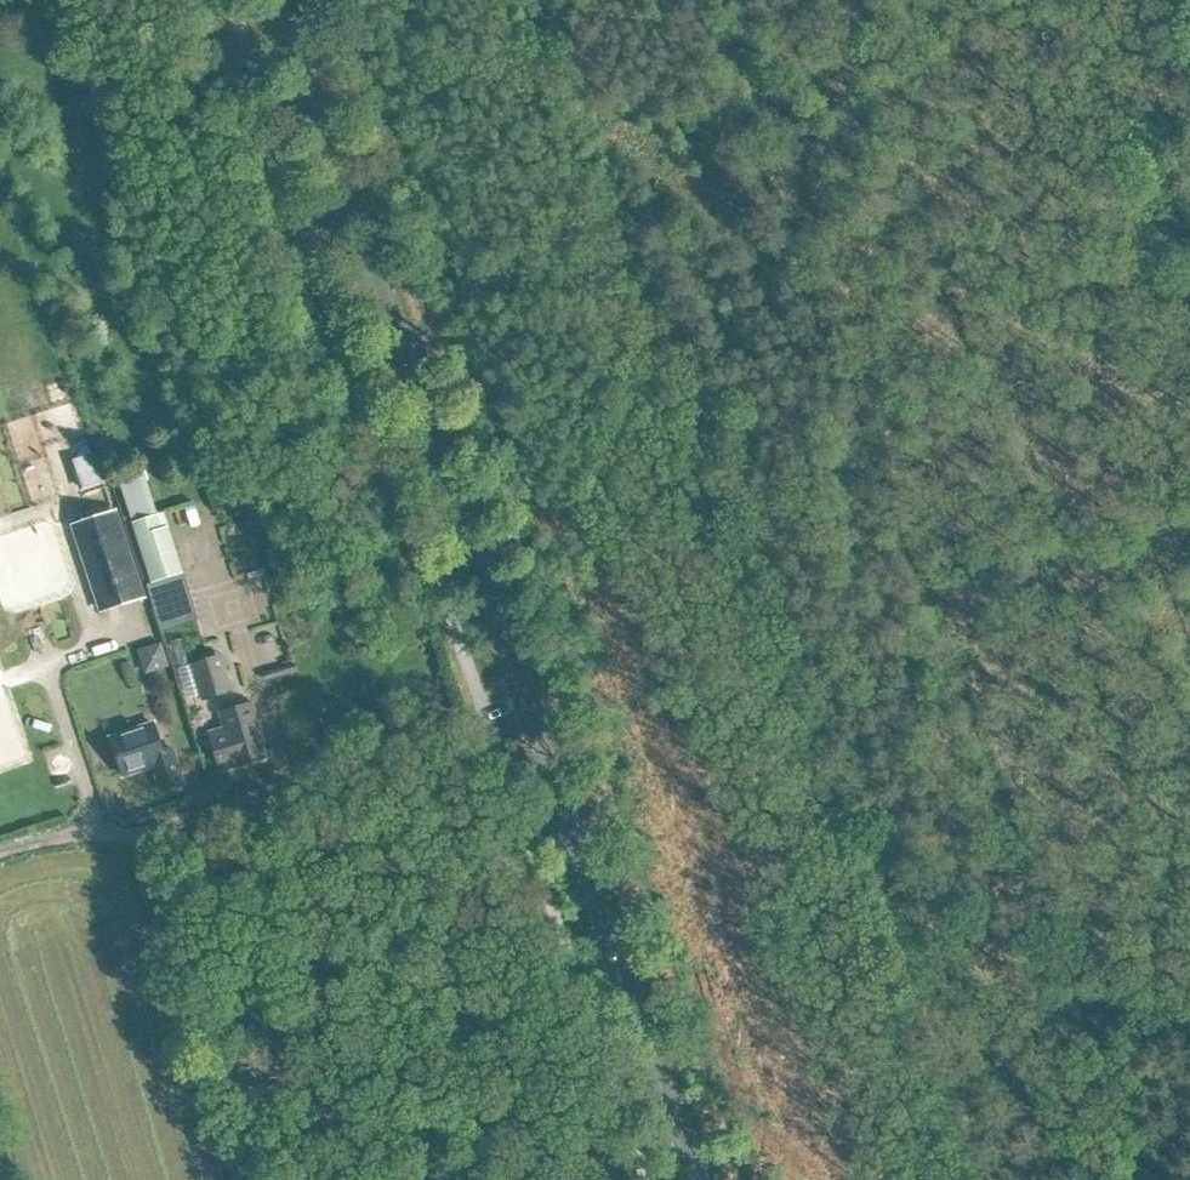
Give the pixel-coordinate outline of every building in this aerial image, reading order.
[(78,490),(103,482),(94,453),(69,461),(78,490)] [(99,613),(146,597),(116,509),(70,524),(99,613)] [(164,528),(159,515),(135,522),(157,587),(168,584),(170,590),(186,585),(182,574),(186,573),(170,526),(164,528)] [(166,638),(139,646),(146,671),(173,663),(166,638)] [(219,651),(191,660),(203,699),(231,691),(219,651)] [(221,770),(268,756),(252,703),(220,713),(224,727),(209,731),(221,770)] [(153,724),(110,738),(122,775),(152,765),(161,791),(184,783),(172,748),(163,751),(153,724)]
